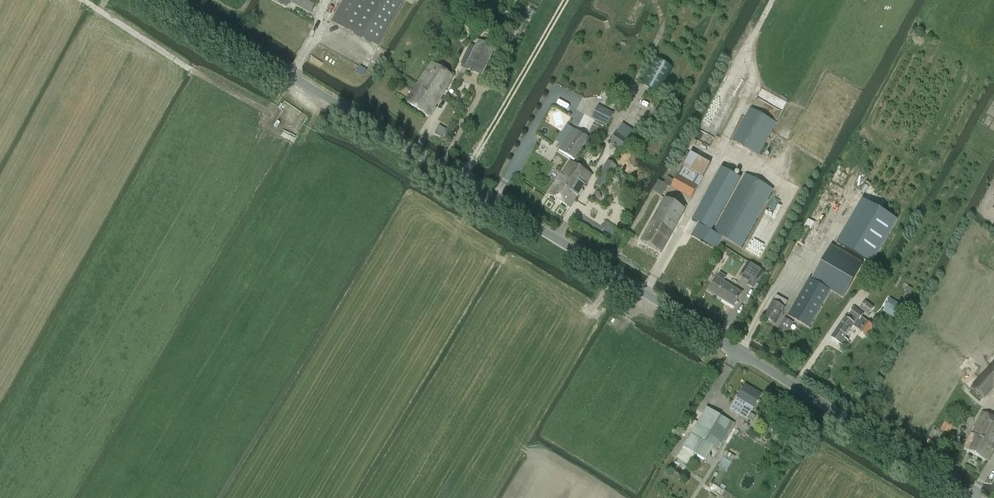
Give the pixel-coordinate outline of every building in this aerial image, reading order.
[(317,0),(293,0),(311,10),(310,12),(311,12),(317,0)] [(406,0),(344,0),(332,21),(379,48),(406,0)] [(479,76),(492,48),(480,42),(467,70),(479,76)] [(674,68),(656,57),(641,83),(658,93),(674,68)] [(425,72),(419,82),(421,83),(421,84),(442,96),(445,91),(453,76),(432,63),(430,66),(425,72)] [(360,67),(357,73),(363,77),(366,70),(360,67)] [(421,83),(419,82),(415,88),(407,100),(406,103),(429,117),(442,96),(421,84),(421,83)] [(605,108),(598,120),(608,125),(614,113),(605,108)] [(757,154),(775,122),(749,108),(732,140),(757,154)] [(709,118),(703,128),(714,134),(720,124),(709,118)] [(640,135),(622,124),(610,143),(621,150),(627,140),(634,145),(640,135)] [(435,133),(444,137),(448,131),(439,126),(435,133)] [(575,160),(589,138),(574,128),(560,151),(575,160)] [(599,141),(605,136),(598,129),(592,134),(599,141)] [(690,153),(682,166),(674,181),(671,187),(691,199),(703,177),(702,177),(710,164),(690,153)] [(570,161),(561,175),(571,181),(567,189),(578,196),(591,174),(570,161)] [(604,190),(617,166),(608,161),(594,185),(604,190)] [(721,168),(692,220),(710,230),(711,231),(720,214),(740,178),(721,168)] [(722,215),(713,231),(722,237),(723,237),(741,247),(773,189),(745,173),(722,215)] [(571,181),(561,175),(549,195),(570,208),(578,196),(567,189),(571,181)] [(668,177),(664,183),(671,187),(674,181),(668,177)] [(653,191),(661,196),(667,185),(658,181),(653,191)] [(816,252),(846,200),(828,189),(798,242),(816,252)] [(661,253),(685,209),(665,198),(641,241),(661,253)] [(862,200),(837,243),(871,264),(897,220),(862,200)] [(710,230),(703,242),(716,250),(723,237),(722,237),(713,231),(711,231),(710,230)] [(843,297),(863,265),(832,246),(812,279),(810,278),(788,315),(809,327),(831,290),(843,297)] [(754,289),(760,278),(764,272),(746,261),(745,262),(750,265),(743,278),(749,282),(747,285),(754,289)] [(717,277),(708,290),(734,307),(742,294),(723,282),(726,277),(720,273),(717,277)] [(775,298),(764,318),(773,323),(776,317),(779,318),(786,304),(784,303),(785,301),(778,297),(778,299),(775,298)] [(890,298),(884,310),(901,319),(907,308),(890,298)] [(865,301),(860,308),(868,314),(874,308),(865,301)] [(861,317),(863,315),(853,307),(845,319),(845,318),(831,337),(840,344),(844,346),(848,340),(844,338),(853,326),(866,335),(873,325),(861,317)] [(786,335),(792,325),(784,320),(779,328),(780,328),(781,327),(788,331),(786,335),(784,334),(786,335)] [(971,388),(983,398),(993,385),(993,366),(993,365),(971,388)] [(745,385),(731,409),(747,419),(761,394),(745,385)] [(692,433),(683,446),(695,453),(704,459),(713,446),(718,449),(734,424),(707,407),(692,433)] [(993,450),(993,417),(983,412),(964,449),(988,461),(993,450)] [(946,420),(941,430),(948,434),(953,424),(946,420)] [(683,446),(676,458),(679,459),(688,465),(695,453),(683,446)] [(727,452),(719,467),(727,471),(735,457),(727,452)] [(714,485),(711,489),(720,494),(722,490),(714,485)]
